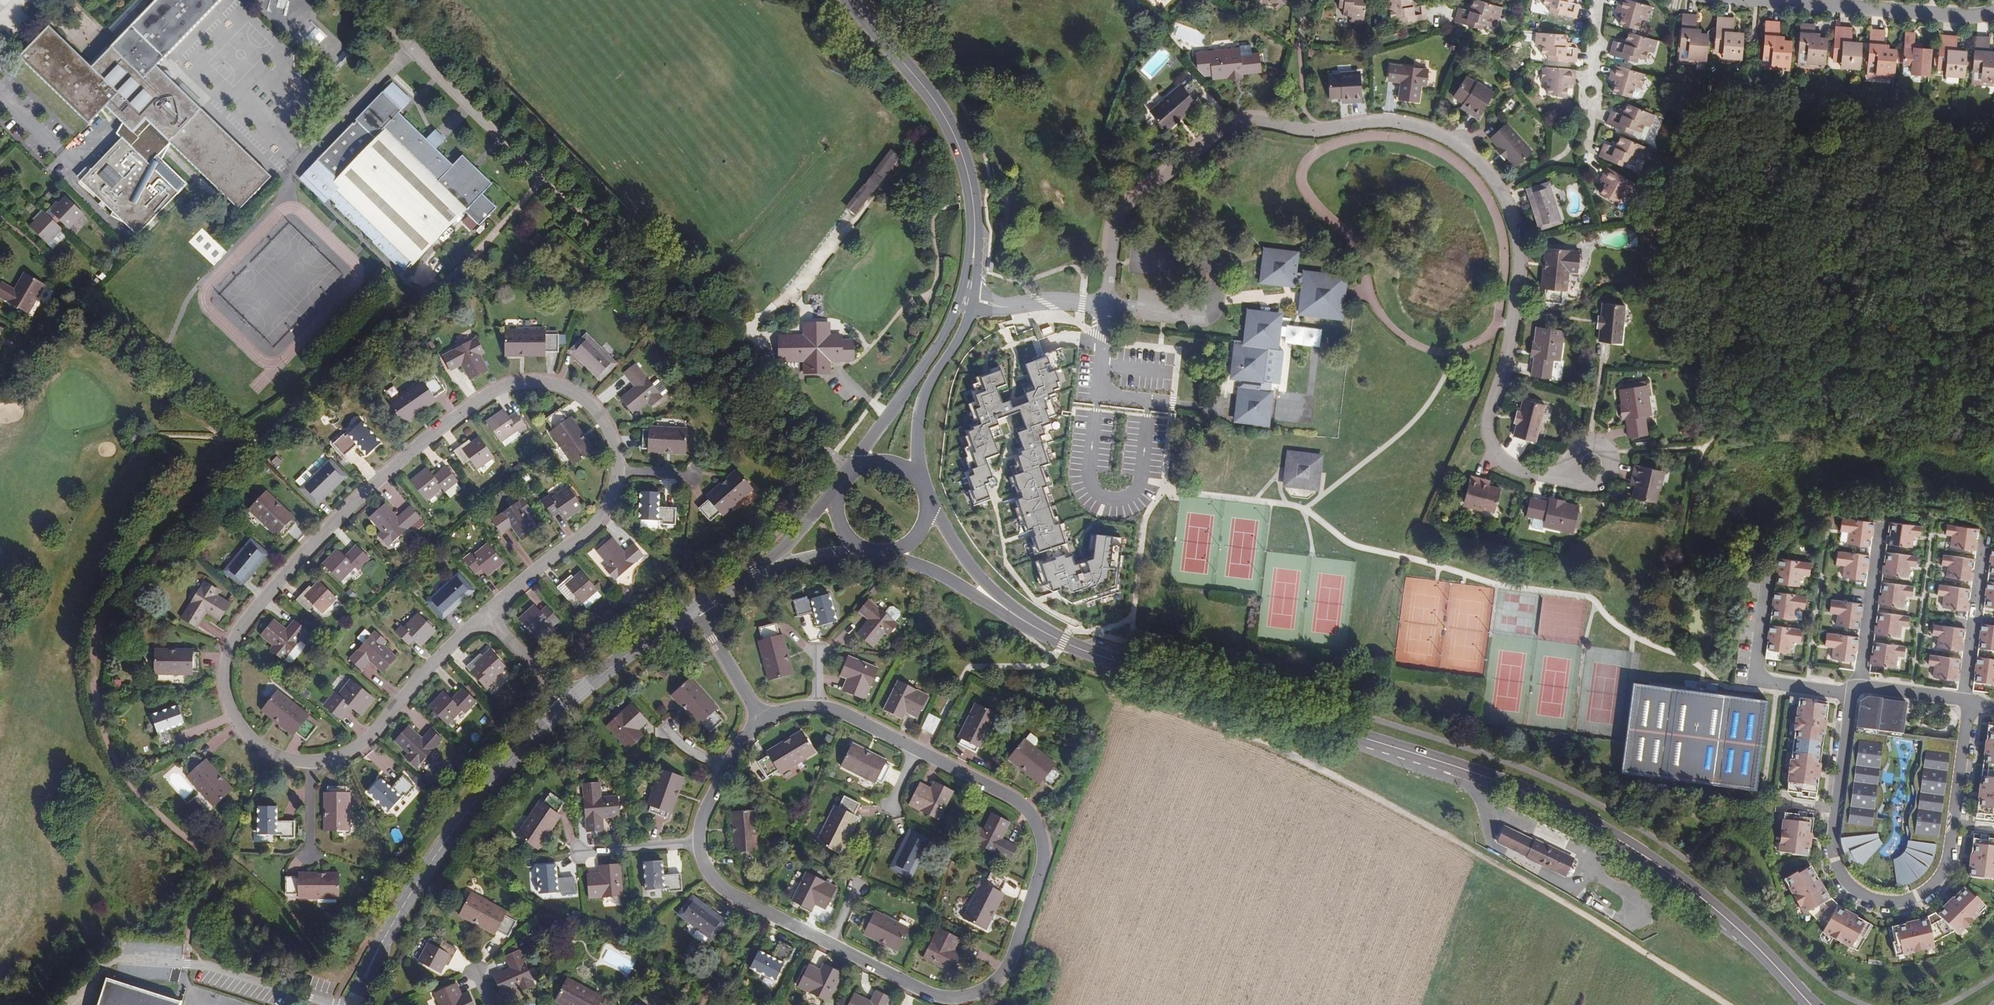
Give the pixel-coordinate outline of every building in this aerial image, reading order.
[(112,45),(126,59),(106,79),(52,25),(22,55),(90,123),(109,104),(126,122),(119,134),(125,138),(93,171),(84,179),(140,234),(190,183),(165,159),(174,144),(241,210),(273,178),(204,110),(190,123),(176,108),(146,78),(223,0),(158,0),(134,24),(112,45)] [(1266,5),(1269,1),(1277,9),(1286,0),(1261,0),(1266,5)] [(1339,4),(1344,4),(1344,9),(1343,12),(1351,14),(1351,19),(1365,21),(1366,0),(1339,0),(1339,4)] [(1383,6),(1389,5),(1390,14),(1395,14),(1398,13),(1399,18),(1425,15),(1424,0),(1418,1),(1413,1),(1413,0),(1383,0),(1383,6)] [(1504,6),(1482,0),(1474,0),(1473,6),(1471,10),(1467,9),(1461,7),(1457,21),(1484,29),(1485,24),(1489,26),(1492,26),(1494,18),(1499,19),(1504,6)] [(1541,3),(1544,4),(1549,5),(1548,12),(1574,18),(1578,3),(1572,2),(1567,0),(1542,0),(1541,3)] [(1619,17),(1617,23),(1636,28),(1639,17),(1646,19),(1650,5),(1631,0),(1617,0),(1615,11),(1616,11),(1620,12),(1619,17)] [(1389,5),(1383,6),(1385,21),(1395,20),(1395,14),(1390,14),(1389,5)] [(101,34),(112,45),(134,24),(122,13),(101,34)] [(1706,59),(1708,34),(1699,33),(1692,33),(1693,28),(1694,28),(1695,16),(1681,15),(1678,49),(1688,50),(1687,57),(1706,59)] [(1741,57),(1743,36),(1736,35),(1736,32),(1732,31),(1733,16),(1718,15),(1717,26),(1716,26),(1714,50),(1721,50),(1729,51),(1728,56),(1741,57)] [(1780,22),(1766,21),(1765,34),(1764,41),(1763,52),(1762,54),(1771,55),(1770,62),(1788,64),(1790,39),(1784,39),(1777,38),(1777,35),(1779,35),(1780,22)] [(1812,25),(1801,24),(1800,32),(1798,32),(1797,50),(1807,51),(1807,60),(1824,62),(1826,40),(1826,38),(1817,38),(1812,37),(1812,34),(1812,25)] [(1851,28),(1835,27),(1834,37),(1832,60),(1839,61),(1846,62),(1846,67),(1858,69),(1861,47),(1854,47),(1854,42),(1850,42),(1851,28)] [(1914,31),(1905,30),(1904,41),(1903,41),(1901,60),(1911,61),(1910,69),(1911,69),(1929,71),(1931,45),(1922,44),(1913,44),(1913,39),(1914,31)] [(1567,41),(1567,33),(1536,31),(1536,45),(1542,45),(1541,53),(1543,53),(1549,54),(1548,59),(1576,61),(1577,46),(1571,46),(1567,46),(1567,41)] [(1653,50),(1656,39),(1627,31),(1626,37),(1625,42),(1619,40),(1613,39),(1609,53),(1636,60),(1638,55),(1643,57),(1645,57),(1648,49),(1653,50)] [(1882,34),(1870,33),(1869,43),(1868,43),(1866,63),(1876,64),(1876,71),(1893,74),(1895,48),(1887,48),(1881,47),(1881,43),(1882,34)] [(1956,35),(1940,34),(1939,44),(1937,44),(1936,68),(1944,69),(1952,69),(1952,73),(1963,74),(1965,54),(1959,54),(1959,50),(1955,49),(1956,35)] [(1993,81),(1993,56),(1986,55),(1985,54),(1987,53),(1989,53),(1989,52),(1989,40),(1975,38),(1975,47),(1973,47),(1972,71),(1981,72),(1980,80),(1993,81)] [(1243,55),(1243,53),(1242,46),(1197,51),(1199,67),(1205,74),(1213,73),(1213,78),(1228,76),(1228,78),(1231,78),(1231,74),(1244,73),(1264,70),(1262,51),(1255,52),(1256,54),(1243,55)] [(1677,60),(1706,63),(1706,59),(1687,57),(1688,50),(1678,49),(1677,60)] [(1807,51),(1797,50),(1796,63),(1824,66),(1824,62),(1807,60),(1807,51)] [(1761,67),(1788,69),(1788,64),(1770,62),(1771,55),(1762,54),(1761,67)] [(1911,61),(1901,60),(1901,68),(1902,70),(1908,71),(1911,69),(1910,69),(1911,61)] [(1393,78),(1401,79),(1401,76),(1406,77),(1406,80),(1404,98),(1420,100),(1422,80),(1431,81),(1433,65),(1394,61),(1393,78)] [(1876,64),(1866,63),(1865,76),(1893,78),(1893,74),(1876,71),(1876,64)] [(1640,87),(1644,73),(1644,72),(1613,64),(1609,78),(1611,79),(1615,80),(1614,84),(1612,91),(1630,96),(1631,95),(1634,85),(1640,87)] [(1575,81),(1576,66),(1543,65),(1542,79),(1548,79),(1549,80),(1548,91),(1568,92),(1568,85),(1569,81),(1572,81),(1575,81)] [(1167,128),(1177,120),(1175,118),(1194,100),(1203,91),(1179,66),(1171,75),(1179,84),(1150,111),(1167,128)] [(1343,73),(1343,71),(1329,72),(1331,96),(1343,96),(1350,96),(1350,101),(1363,100),(1362,72),(1343,73)] [(1993,86),(1993,81),(1980,80),(1981,72),(1972,71),(1971,84),(1993,86)] [(1476,88),(1478,86),(1468,78),(1452,96),(1462,105),(1467,109),(1464,112),(1473,121),(1491,101),(1476,88)] [(411,103),(392,85),(358,120),(359,121),(356,124),(355,123),(304,174),(305,174),(330,198),(331,197),(337,204),(336,205),(356,225),(356,224),(374,241),(373,242),(396,265),(398,263),(405,270),(414,261),(415,262),(465,214),(479,227),(496,210),(482,196),(492,186),(463,157),(453,167),(400,114),(411,103)] [(1479,85),(1478,86),(1476,88),(1491,101),(1494,98),(1479,85)] [(1643,89),(1640,87),(1634,85),(1631,95),(1637,97),(1641,96),(1643,89)] [(1175,118),(1177,120),(1197,102),(1194,100),(1175,118)] [(1649,125),(1655,113),(1628,102),(1625,109),(1623,113),(1619,111),(1611,108),(1605,122),(1631,133),(1633,128),(1638,130),(1640,131),(1644,123),(1649,125)] [(1501,146),(1500,147),(1508,157),(1509,156),(1516,165),(1535,151),(1511,123),(1493,137),(1501,146)] [(426,140),(436,150),(445,141),(435,131),(426,140)] [(1641,156),(1647,145),(1619,134),(1616,140),(1613,145),(1609,143),(1604,141),(1598,153),(1624,164),(1626,160),(1632,162),(1635,155),(1641,157),(1641,156)] [(1508,157),(1500,147),(1499,149),(1506,158),(1508,157)] [(890,149),(845,208),(855,215),(866,201),(900,157),(890,149)] [(1644,157),(1641,156),(1641,157),(1635,155),(1632,162),(1626,160),(1624,164),(1638,170),(1644,157)] [(1627,194),(1634,181),(1605,164),(1599,177),(1601,179),(1604,180),(1602,185),(1599,190),(1616,200),(1621,191),(1627,194)] [(81,176),(84,179),(93,171),(89,167),(81,176)] [(330,198),(305,174),(302,176),(299,180),(324,204),(327,201),(330,198)] [(1547,183),(1528,188),(1539,226),(1558,221),(1547,183)] [(55,209),(53,207),(49,211),(48,210),(33,225),(48,239),(63,225),(59,221),(63,218),(72,227),(87,213),(69,195),(62,202),(55,209)] [(60,200),(53,207),(55,209),(62,202),(60,200)] [(474,227),(468,221),(463,226),(469,232),(474,227)] [(537,255),(542,246),(535,242),(530,251),(537,255)] [(555,261),(562,255),(556,248),(549,255),(555,261)] [(1295,252),(1264,248),(1259,278),(1291,282),(1292,278),(1303,280),(1300,310),(1338,314),(1344,273),(1304,269),(1304,273),(1293,272),(1295,252)] [(1542,249),(1541,261),(1544,261),(1542,287),(1544,287),(1543,300),(1561,301),(1562,288),(1565,288),(1566,272),(1575,273),(1576,251),(1542,249)] [(45,283),(24,271),(14,288),(1,280),(0,283),(0,295),(28,311),(45,283)] [(731,295),(734,291),(727,285),(720,294),(727,299),(731,295)] [(1258,310),(1267,311),(1268,304),(1259,303),(1258,310)] [(1601,319),(1599,319),(1598,331),(1599,331),(1598,343),(1620,346),(1624,309),(1602,307),(1601,319)] [(1277,312),(1267,311),(1258,310),(1248,309),(1244,337),(1234,336),(1233,343),(1236,343),(1233,373),(1240,373),(1235,415),(1265,418),(1269,378),(1277,379),(1281,345),(1267,344),(1267,340),(1274,341),(1275,331),(1283,332),(1283,339),(1318,343),(1319,324),(1285,321),(1284,323),(1276,322),(1277,312)] [(801,334),(778,334),(778,362),(803,362),(803,374),(816,374),(831,374),(831,368),(831,361),(854,362),(854,339),(849,339),(843,339),(843,335),(830,334),(830,322),(802,322),(801,334)] [(1536,324),(1534,340),(1536,340),(1534,355),(1532,374),(1552,377),(1553,369),(1552,369),(1553,358),(1561,359),(1564,328),(1536,324)] [(546,331),(506,331),(507,356),(520,356),(521,353),(546,353),(546,351),(559,351),(559,335),(558,335),(546,334),(546,331)] [(614,363),(586,336),(573,350),(600,377),(614,363)] [(485,351),(479,338),(445,355),(452,368),(456,366),(463,362),(472,379),(489,370),(481,353),(485,351)] [(1063,362),(1058,350),(1034,359),(1036,363),(1027,365),(1033,383),(1023,386),(1031,409),(1020,412),(1025,427),(1016,430),(1022,448),(1029,446),(1030,450),(1016,455),(1017,458),(1014,459),(1016,466),(1014,467),(1017,476),(1009,479),(1012,489),(1014,487),(1018,502),(1015,503),(1017,509),(1015,510),(1021,528),(1023,527),(1025,534),(1029,532),(1030,536),(1031,535),(1034,545),(1032,546),(1035,555),(1049,551),(1051,558),(1035,563),(1044,587),(1054,594),(1061,591),(1063,599),(1072,605),(1087,600),(1088,603),(1111,594),(1111,591),(1117,589),(1123,538),(1094,535),(1093,551),(1095,551),(1094,560),(1075,567),(1064,533),(1067,532),(1064,524),(1061,525),(1057,517),(1055,518),(1047,496),(1050,496),(1048,488),(1052,486),(1049,478),(1046,479),(1042,468),(1050,465),(1046,453),(1050,452),(1047,444),(1052,442),(1049,433),(1053,432),(1048,418),(1056,416),(1050,397),(1055,395),(1054,392),(1060,389),(1058,384),(1061,383),(1057,372),(1062,370),(1060,363),(1063,362)] [(662,396),(636,364),(624,373),(635,386),(621,399),(634,414),(648,402),(652,406),(662,396)] [(1008,391),(1000,365),(991,369),(991,371),(976,376),(978,382),(973,384),(975,388),(971,389),(975,401),(968,403),(975,422),(968,424),(970,428),(965,429),(966,435),(964,435),(967,445),(963,447),(966,456),(963,457),(968,470),(962,472),(968,489),(966,490),(970,505),(987,499),(982,484),(986,483),(985,479),(990,478),(984,458),(997,454),(991,437),(1001,435),(998,425),(995,426),(993,421),(1007,416),(999,394),(1008,391)] [(445,389),(436,375),(425,382),(423,379),(390,402),(404,423),(415,415),(413,413),(435,398),(435,396),(445,389)] [(1629,400),(1629,415),(1629,434),(1649,434),(1649,427),(1647,427),(1647,414),(1649,414),(1655,414),(1654,379),(1641,379),(1641,384),(1627,384),(1627,400),(1629,400)] [(1518,414),(1517,413),(1515,423),(1516,423),(1513,434),(1535,440),(1543,403),(1522,398),(1518,414)] [(567,418),(560,408),(546,417),(553,427),(550,430),(573,463),(594,448),(587,437),(584,439),(568,417),(567,418)] [(512,420),(505,410),(488,421),(502,441),(518,430),(520,433),(527,428),(519,416),(512,420)] [(381,442),(363,421),(346,436),(344,434),(334,443),(344,454),(358,443),(367,454),(381,442)] [(687,454),(687,429),(650,427),(650,430),(644,430),(643,449),(673,450),(673,453),(687,454)] [(130,435),(129,440),(133,442),(137,441),(138,436),(134,433),(130,435)] [(494,457),(480,437),(474,441),(472,439),(456,451),(464,462),(480,451),(487,461),(494,457)] [(1286,443),(1283,470),(1282,481),(1320,486),(1324,448),(1286,443)] [(1320,451),(1289,447),(1286,478),(1317,482),(1320,451)] [(345,474),(332,461),(304,487),(317,501),(345,474)] [(458,481),(447,467),(434,477),(427,469),(412,481),(427,500),(443,487),(446,491),(458,481)] [(1633,484),(1632,490),(1629,503),(1653,509),(1656,496),(1654,496),(1658,476),(1632,470),(1629,483),(1633,484)] [(750,492),(734,473),(724,482),(726,484),(706,502),(706,503),(697,511),(707,523),(717,515),(720,518),(750,492)] [(1471,478),(1464,503),(1480,507),(1482,510),(1493,513),(1497,496),(1486,493),(1482,492),(1484,481),(1471,478)] [(582,506),(568,487),(552,498),(550,496),(543,501),(551,512),(558,508),(566,519),(582,506)] [(660,504),(661,490),(643,488),(640,516),(663,518),(663,521),(676,523),(677,506),(660,504)] [(276,499),(267,490),(250,508),(276,534),(279,531),(284,535),(296,522),(275,501),(276,499)] [(532,510),(524,498),(493,520),(501,532),(512,524),(523,539),(539,528),(528,513),(532,510)] [(1550,519),(1550,522),(1550,530),(1579,530),(1579,501),(1565,501),(1564,503),(1550,503),(1531,502),(1531,522),(1538,522),(1538,519),(1550,519)] [(1480,507),(1464,503),(1463,507),(1481,512),(1482,510),(1480,507)] [(398,518),(386,504),(371,517),(383,531),(379,534),(389,545),(421,517),(412,506),(398,518)] [(1873,536),(1874,525),(1875,522),(1841,517),(1840,531),(1848,532),(1846,544),(1871,547),(1872,538),(1870,538),(1870,536),(1873,536)] [(1919,536),(1921,526),(1889,522),(1887,532),(1890,532),(1889,536),(1887,535),(1885,544),(1912,547),(1913,535),(1919,536)] [(1978,538),(1979,529),(1947,525),(1945,535),(1951,536),(1950,547),(1977,551),(1978,542),(1975,542),(1975,538),(1978,538)] [(623,550),(611,536),(596,549),(607,563),(604,567),(613,578),(641,554),(632,543),(623,550)] [(267,552),(253,539),(228,569),(243,581),(267,552)] [(503,562),(488,543),(473,555),(470,553),(464,558),(473,569),(479,564),(487,574),(503,562)] [(370,558),(357,546),(346,556),(338,549),(324,564),(341,581),(355,566),(359,569),(370,558)] [(1870,556),(1837,551),(1835,564),(1844,565),(1842,577),(1866,580),(1867,572),(1866,572),(1866,569),(1868,569),(1870,556)] [(1916,567),(1918,556),(1884,551),(1883,561),(1886,562),(1886,566),(1883,565),(1882,574),(1908,578),(1910,566),(1916,567)] [(1974,568),(1976,559),(1942,555),(1941,566),(1947,566),(1946,578),(1973,581),(1974,572),(1971,572),(1971,568),(1974,568)] [(1775,583),(1799,587),(1801,575),(1809,577),(1811,562),(1778,557),(1776,572),(1778,572),(1778,575),(1776,575),(1775,583)] [(581,602),(596,590),(597,589),(581,571),(565,584),(563,582),(557,587),(575,608),(581,602)] [(471,589),(458,574),(430,600),(443,614),(471,589)] [(217,588),(205,580),(182,616),(194,624),(204,609),(220,619),(230,602),(214,592),(217,588)] [(1912,597),(1914,586),(1880,581),(1879,592),(1882,592),(1881,596),(1878,596),(1877,604),(1878,604),(1905,608),(1906,596),(1912,597)] [(1987,581),(1985,595),(1987,595),(1987,598),(1985,598),(1984,607),(1993,608),(1993,582),(1987,581)] [(337,599),(319,583),(305,597),(303,595),(298,601),(319,621),(324,616),(322,614),(337,599)] [(1970,599),(1972,589),(1938,584),(1937,595),(1944,596),(1942,607),(1969,611),(1970,602),(1967,602),(1968,599),(1970,599)] [(601,595),(596,590),(581,602),(586,607),(601,595)] [(1796,608),(1804,609),(1806,596),(1774,592),(1772,605),(1774,605),(1774,608),(1772,608),(1771,616),(1795,619),(1796,608)] [(836,620),(828,594),(806,600),(805,598),(792,601),(797,616),(814,612),(818,626),(836,620)] [(895,618),(885,610),(867,597),(859,609),(868,617),(858,632),(874,643),(884,628),(888,631),(897,619),(895,618)] [(1862,618),(1864,603),(1831,599),(1829,613),(1837,614),(1836,626),(1860,629),(1861,620),(1859,620),(1860,617),(1862,618)] [(542,615),(533,604),(518,617),(533,636),(549,623),(551,625),(557,620),(548,610),(542,615)] [(889,604),(885,610),(895,618),(899,613),(899,609),(893,604),(889,604)] [(1902,626),(1908,627),(1910,616),(1877,611),(1875,622),(1878,622),(1878,626),(1875,625),(1873,634),(1900,638),(1902,626)] [(435,629),(418,613),(404,627),(401,625),(396,631),(406,641),(412,635),(421,643),(435,629)] [(301,641),(306,645),(307,646),(314,637),(307,632),(308,631),(300,624),(291,634),(275,621),(259,641),(275,653),(272,657),(281,664),(287,657),(301,641)] [(780,635),(777,623),(760,627),(763,640),(760,640),(770,680),(794,673),(791,660),(788,660),(781,635),(780,635)] [(1800,643),(1803,629),(1769,624),(1767,639),(1769,639),(1769,641),(1767,641),(1766,650),(1791,653),(1792,642),(1800,643)] [(1966,628),(1933,624),(1931,636),(1938,636),(1936,647),(1964,651),(1965,642),(1962,642),(1962,638),(1965,639),(1966,628)] [(1981,624),(1979,638),(1981,638),(1981,641),(1979,641),(1978,650),(1993,652),(1993,626),(1981,624)] [(385,640),(375,631),(349,658),(360,668),(369,659),(382,671),(396,656),(382,644),(385,640)] [(1857,651),(1860,637),(1858,637),(1827,633),(1825,647),(1832,647),(1831,659),(1854,662),(1855,662),(1857,654),(1855,653),(1855,651),(1857,651)] [(293,661),(306,645),(301,641),(287,657),(293,661)] [(1896,668),(1898,656),(1904,657),(1906,646),(1873,641),(1872,641),(1871,652),(1873,652),(1873,656),(1871,655),(1869,664),(1870,664),(1896,668)] [(198,653),(169,652),(169,649),(155,648),(155,673),(192,673),(192,670),(198,670),(198,653)] [(505,668),(490,650),(474,664),(472,662),(466,667),(476,678),(482,673),(490,682),(505,668)] [(1961,659),(1929,655),(1928,665),(1934,666),(1932,677),(1958,681),(1959,681),(1961,672),(1958,672),(1959,669),(1961,669),(1962,659),(1961,659)] [(866,698),(879,667),(850,656),(842,675),(853,680),(849,691),(866,698)] [(1977,657),(1975,671),(1977,672),(1976,674),(1975,674),(1973,683),(1993,686),(1993,659),(1977,657)] [(718,708),(691,678),(672,695),(681,705),(683,703),(701,723),(703,723),(710,732),(723,720),(715,711),(718,708)] [(920,712),(929,695),(899,680),(885,708),(903,717),(908,707),(920,712)] [(1632,684),(1620,774),(1756,792),(1768,701),(1753,699),(1753,695),(1717,691),(1718,684),(1707,683),(1706,686),(1696,685),(1696,682),(1686,680),(1685,687),(1649,681),(1648,686),(1632,684)] [(361,715),(373,698),(354,683),(342,699),(338,696),(328,708),(343,720),(352,708),(361,715)] [(476,701),(463,689),(452,699),(445,692),(431,707),(448,724),(462,710),(465,713),(476,701)] [(309,715),(278,690),(262,710),(272,718),(275,716),(295,732),(296,731),(306,739),(317,726),(306,718),(309,715)] [(1957,740),(1903,734),(1907,702),(1882,699),(1882,698),(1868,696),(1866,706),(1859,705),(1856,727),(1854,727),(1840,838),(1841,843),(1841,846),(1842,849),(1845,856),(1848,860),(1852,867),(1857,863),(1861,867),(1882,844),(1879,839),(1877,834),(1878,830),(1878,827),(1880,822),(1882,819),(1877,819),(1878,811),(1881,785),(1883,769),(1887,744),(1887,737),(1922,741),(1919,767),(1916,793),(1914,807),(1910,834),(1907,846),(1906,848),(1904,852),(1902,854),(1900,856),(1897,858),(1893,859),(1897,887),(1899,887),(1902,887),(1905,886),(1908,884),(1911,892),(1914,889),(1918,887),(1923,883),(1926,880),(1930,877),(1933,873),(1936,869),(1938,865),(1939,861),(1941,857),(1942,850),(1943,843),(1957,740)] [(1866,706),(1868,696),(1860,701),(1859,705),(1866,706)] [(1828,708),(1828,702),(1800,698),(1797,718),(1796,718),(1795,729),(1796,729),(1793,751),(1792,751),(1790,761),(1791,761),(1787,791),(1801,793),(1801,791),(1808,792),(1808,797),(1816,798),(1817,791),(1815,791),(1816,784),(1817,784),(1820,764),(1819,763),(1820,755),(1821,756),(1823,743),(1822,743),(1823,735),(1824,735),(1827,714),(1825,714),(1826,708),(1828,708)] [(645,717),(633,703),(608,725),(628,748),(643,735),(636,726),(645,717)] [(976,751),(989,725),(994,712),(976,703),(959,736),(962,737),(959,743),(976,751)] [(184,724),(177,707),(151,717),(159,738),(157,739),(162,751),(177,746),(171,729),(184,724)] [(994,712),(989,725),(992,726),(998,714),(994,712)] [(942,720),(931,715),(925,730),(936,734),(942,720)] [(1984,819),(1985,814),(1993,815),(1992,817),(1993,818),(1993,723),(1989,722),(1988,728),(1989,728),(1988,734),(1987,734),(1984,755),(1986,755),(1985,763),(1983,763),(1982,776),(1983,776),(1982,784),(1981,784),(1978,805),(1979,805),(1978,811),(1977,811),(1976,818),(1984,819)] [(442,739),(431,730),(423,739),(409,726),(395,741),(409,753),(406,757),(416,767),(442,739)] [(818,753),(805,731),(794,738),(795,741),(773,755),(772,756),(762,762),(771,777),(781,771),(783,774),(818,753)] [(1026,739),(1035,747),(1037,744),(1038,742),(1038,738),(1031,733),(1026,739)] [(1057,765),(1035,747),(1026,739),(1010,758),(1019,767),(1022,764),(1042,782),(1044,781),(1053,789),(1064,776),(1054,768),(1057,765)] [(1890,741),(1887,744),(1883,769),(1885,773),(1890,764),(1887,763),(1888,760),(1889,757),(1889,751),(1891,751),(1890,741)] [(864,751),(852,745),(841,767),(875,784),(876,781),(881,784),(889,768),(862,754),(864,751)] [(203,761),(195,752),(182,763),(190,772),(187,775),(214,805),(232,788),(224,778),(221,780),(204,760),(203,761)] [(1913,795),(1916,793),(1919,767),(1917,764),(1913,772),(1915,774),(1914,776),(1913,780),(1913,783),(1913,785),(1911,785),(1913,795)] [(679,790),(684,777),(660,769),(648,804),(651,806),(649,811),(667,817),(677,789),(679,790)] [(407,797),(415,787),(403,776),(391,789),(381,779),(369,793),(389,811),(404,795),(407,797)] [(1884,782),(1881,785),(1878,811),(1880,814),(1884,805),(1882,804),(1883,799),(1884,796),(1883,792),(1886,793),(1884,782)] [(953,793),(935,784),(929,795),(917,790),(910,807),(940,821),(953,793)] [(349,830),(349,792),(346,792),(346,786),(328,786),(328,816),(325,817),(325,830),(349,830)] [(557,813),(564,803),(550,793),(543,804),(540,801),(517,834),(538,849),(546,838),(543,836),(558,814),(557,813)] [(620,816),(619,797),(600,798),(599,793),(585,794),(587,831),(602,829),(601,818),(620,816)] [(854,815),(860,804),(844,796),(839,808),(835,806),(817,842),(840,853),(846,841),(843,840),(855,816),(854,815)] [(275,821),(276,807),(258,805),(256,834),(277,836),(277,838),(291,839),(293,822),(275,821)] [(1907,836),(1910,834),(1914,807),(1911,805),(1909,809),(1907,814),(1909,815),(1908,818),(1907,822),(1908,826),(1905,826),(1907,836)] [(1792,854),(1806,855),(1807,847),(1809,847),(1812,827),(1810,826),(1811,820),(1813,820),(1814,818),(1806,817),(1806,812),(1798,811),(1798,814),(1784,812),(1782,833),(1780,833),(1779,842),(1780,842),(1779,851),(1793,853),(1792,854)] [(761,852),(758,812),(733,814),(734,827),(737,827),(739,853),(740,855),(741,867),(758,865),(757,852),(761,852)] [(1001,839),(1010,822),(992,813),(983,830),(979,828),(972,841),(1006,857),(1012,845),(1001,839)] [(1550,847),(1505,825),(1497,840),(1539,861),(1540,850),(1550,847)] [(911,875),(928,840),(910,831),(893,866),(911,875)] [(1989,838),(1989,836),(1981,835),(1980,839),(1973,838),(1973,841),(1975,841),(1974,847),(1972,847),(1970,867),(1972,868),(1971,876),(1984,878),(1984,876),(1993,877),(1993,839),(1989,838)] [(1573,859),(1550,847),(1540,850),(1539,861),(1565,874),(1573,859)] [(663,875),(662,861),(644,862),(647,890),(669,888),(669,892),(682,890),(681,873),(663,875)] [(557,878),(556,863),(538,865),(540,892),(562,891),(562,895),(575,894),(575,877),(557,878)] [(623,895),(621,864),(599,866),(600,878),(588,879),(589,898),(623,895)] [(1863,937),(1871,924),(1869,923),(1867,925),(1861,921),(1862,919),(1853,914),(1845,909),(1843,911),(1837,907),(1838,904),(1835,901),(1831,898),(1829,899),(1825,893),(1827,892),(1821,883),(1816,875),(1814,876),(1811,870),(1813,869),(1811,867),(1799,874),(1798,873),(1786,878),(1795,895),(1793,896),(1799,906),(1800,905),(1805,913),(1808,911),(1825,927),(1823,930),(1831,935),(1830,937),(1840,942),(1840,941),(1857,951),(1865,938),(1863,937)] [(828,903),(837,886),(807,871),(794,898),(811,907),(817,897),(828,903)] [(337,899),(337,873),(325,872),(324,876),(298,874),(298,876),(285,875),(284,893),(297,894),(296,897),(337,899)] [(1001,892),(1006,881),(991,874),(986,885),(982,883),(963,919),(986,930),(992,918),(989,917),(1002,893),(1001,892)] [(1950,900),(1942,908),(1943,909),(1938,914),(1936,912),(1932,914),(1928,917),(1928,919),(1921,921),(1920,919),(1910,922),(1900,924),(1900,926),(1894,928),(1893,926),(1891,926),(1894,942),(1892,942),(1896,956),(1914,951),(1915,953),(1926,950),(1926,949),(1935,947),(1934,942),(1954,931),(1958,934),(1964,928),(1965,929),(1972,922),(1971,920),(1985,905),(1976,896),(1975,897),(1964,887),(1962,888),(1964,890),(1959,895),(1958,893),(1950,900)] [(508,912),(474,891),(461,912),(472,919),(474,916),(497,931),(497,930),(509,936),(517,922),(506,915),(508,912)] [(723,922),(693,897),(680,913),(711,937),(723,922)] [(898,949),(909,926),(876,909),(874,913),(868,910),(860,927),(888,940),(886,943),(898,949)] [(1873,926),(1871,924),(1863,937),(1865,938),(1866,939),(1873,926)] [(950,947),(955,936),(938,927),(923,956),(952,971),(961,953),(950,947)] [(452,956),(456,948),(446,942),(442,949),(428,941),(418,959),(440,971),(449,955),(452,956)] [(789,962),(795,950),(780,942),(772,958),(759,952),(751,968),(776,980),(786,960),(789,962)] [(535,985),(520,951),(507,956),(512,968),(494,976),(502,994),(520,987),(522,992),(535,985)] [(829,1002),(843,974),(824,965),(819,976),(807,970),(799,987),(829,1002)] [(182,999),(106,978),(98,1004),(180,1004),(182,999)] [(601,1000),(603,996),(566,978),(555,1001),(564,1004),(568,1004),(570,1004),(610,1004),(601,1000)] [(452,984),(434,992),(439,1004),(475,1004),(469,990),(457,995),(452,984)] [(890,998),(877,992),(872,1003),(855,995),(850,1004),(887,1004),(890,998)]
